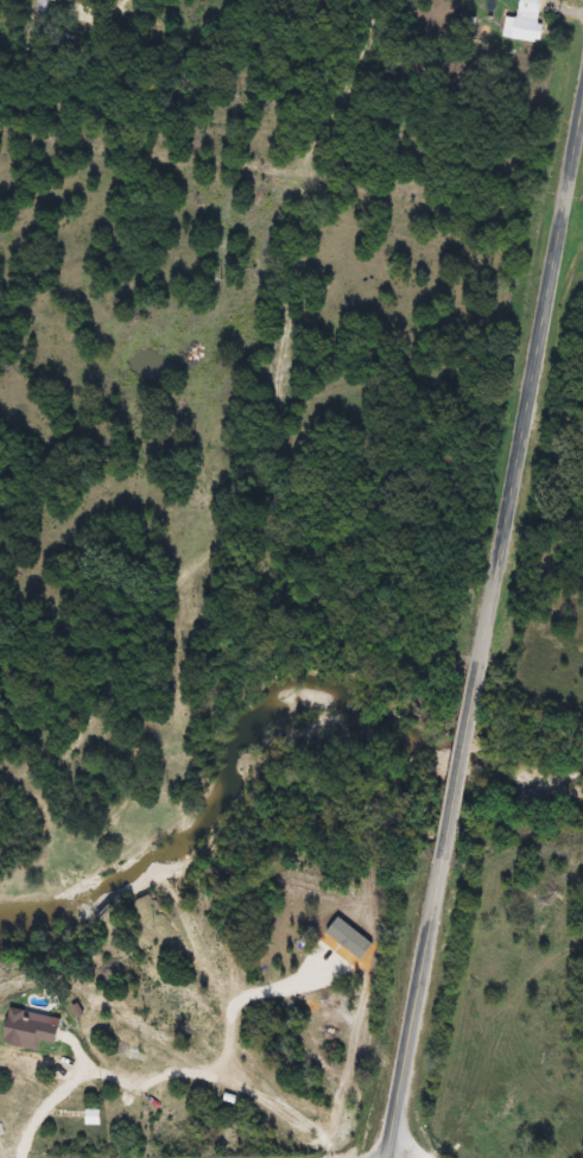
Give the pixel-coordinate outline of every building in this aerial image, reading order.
[(31,25),(36,0),(47,0),(40,27),(31,25)] [(518,11),(518,0),(540,0),(538,13),(518,11)] [(541,21),(539,43),(496,37),(499,15),(541,21)]
